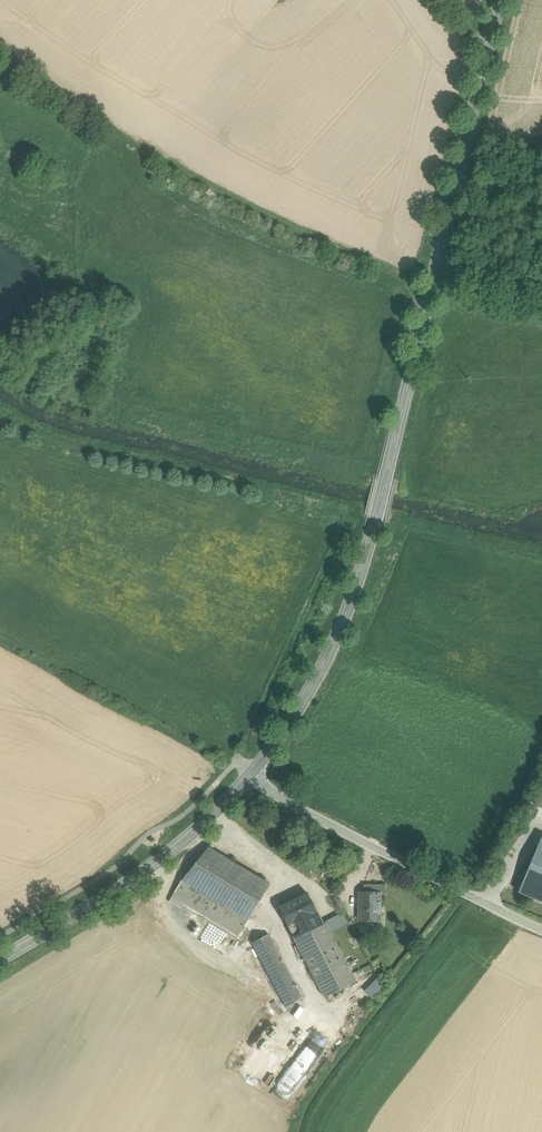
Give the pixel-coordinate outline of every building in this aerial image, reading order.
[(541,902),(541,848),(538,846),(519,892),(541,902)] [(269,883),(209,847),(183,879),(248,919),(249,918),(269,883)] [(183,879),(169,901),(182,909),(185,904),(239,936),(249,919),(249,918),(248,919),(183,879)] [(386,885),(364,884),(364,893),(380,894),(380,896),(386,896),(386,885)] [(364,893),(360,893),(360,921),(380,921),(380,896),(380,894),(364,893)] [(308,894),(279,907),(294,938),(324,924),(308,894)] [(335,930),(348,924),(342,913),(330,918),(335,930)] [(324,924),(294,938),(325,998),(357,981),(327,923),(324,924)] [(303,999),(269,934),(252,943),(286,1008),(303,999)] [(366,990),(373,997),(385,984),(378,977),(366,990)] [(337,1035),(322,1024),(307,1045),(314,1050),(312,1052),(320,1058),(337,1035)]
